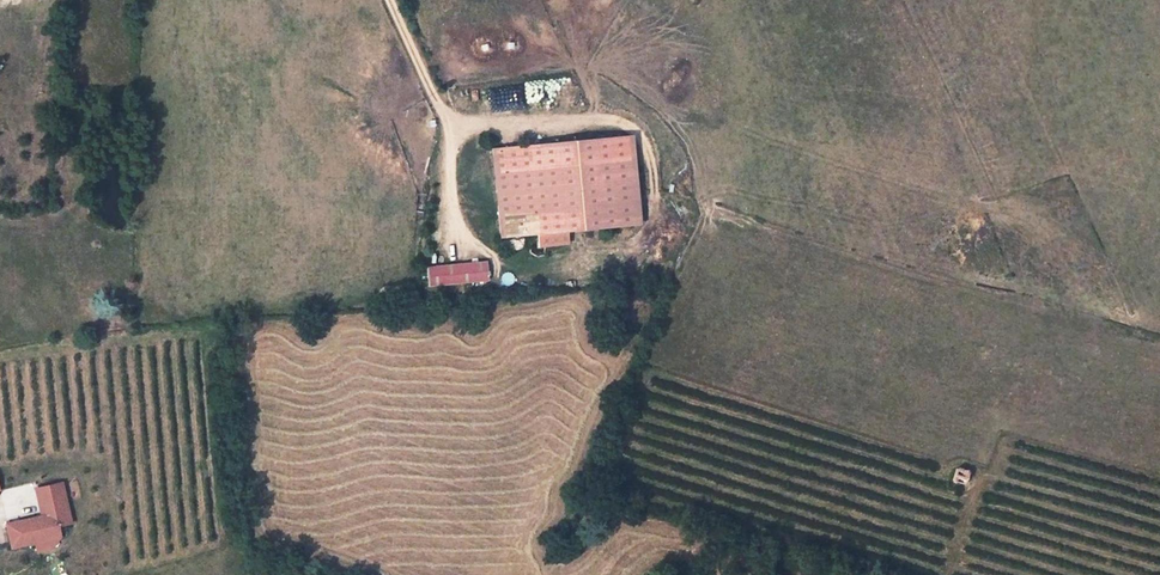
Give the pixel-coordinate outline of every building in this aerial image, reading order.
[(617,135),(493,144),(501,235),(626,225),(617,135)] [(488,261),(428,266),(430,285),(489,280),(488,261)] [(963,480),(967,470),(955,466),(951,476),(963,480)] [(40,515),(5,524),(11,549),(35,543),(37,553),(48,550),(59,538),(57,527),(72,523),(62,483),(34,489),(40,515)]
